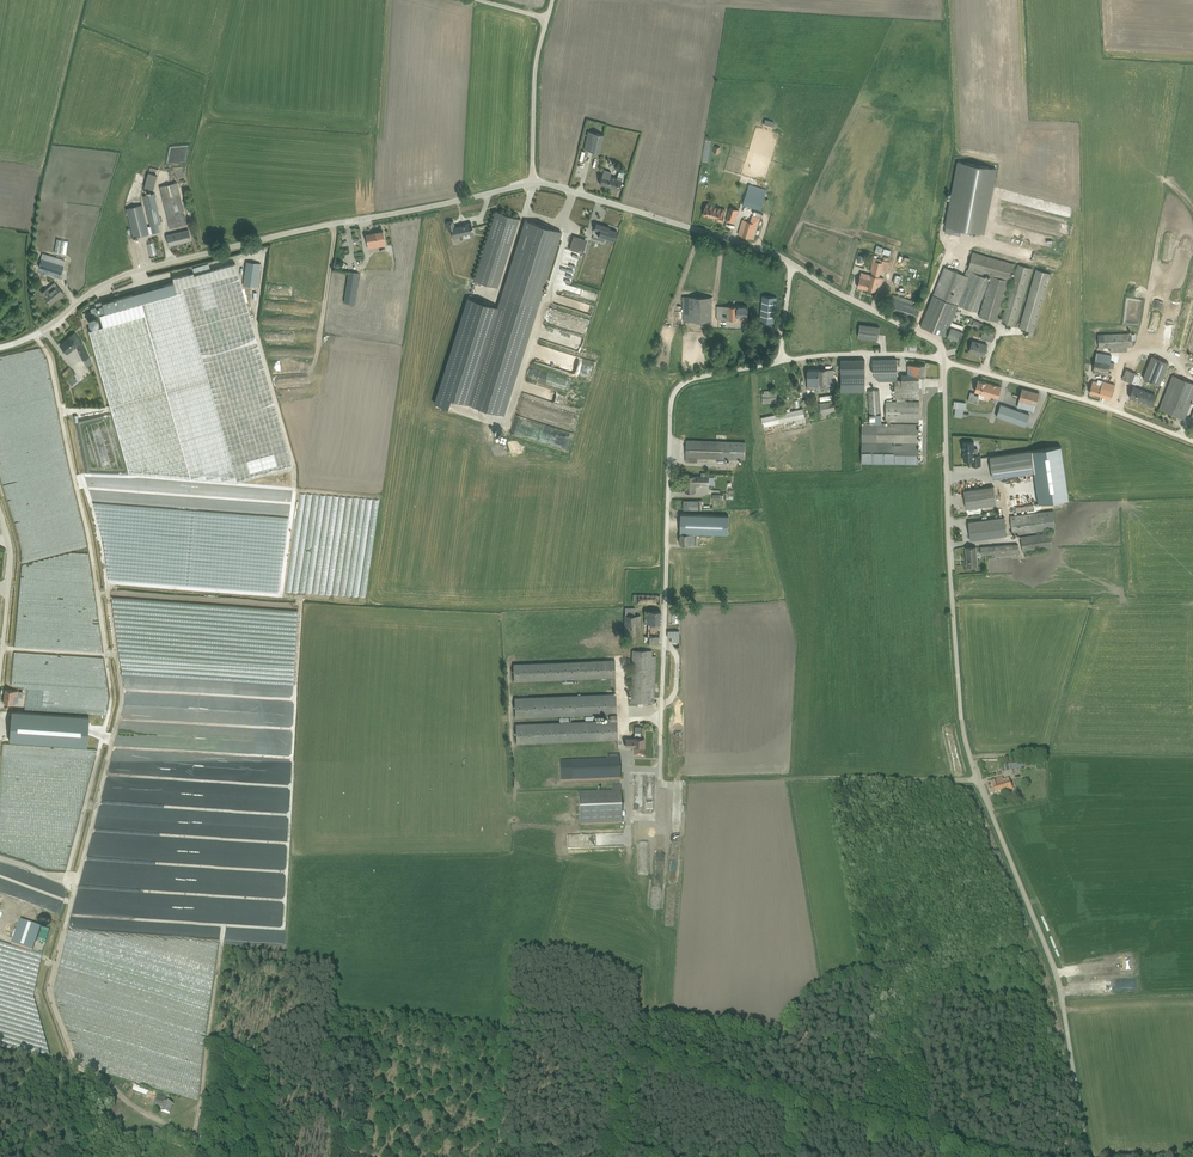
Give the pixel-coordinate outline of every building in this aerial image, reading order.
[(604,135),(589,131),(585,150),(600,153),(604,135)] [(997,167),(958,160),(944,231),(961,234),(962,229),(985,233),(997,167)] [(698,179),(716,181),(717,174),(706,173),(707,167),(700,167),(698,179)] [(603,168),(599,182),(618,188),(622,176),(617,174),(616,176),(610,174),(611,170),(603,168)] [(145,170),(141,186),(150,189),(155,173),(145,170)] [(186,224),(177,181),(158,186),(167,228),(186,224)] [(735,223),(745,188),(733,185),(726,209),(715,207),(713,217),(735,223)] [(748,203),(760,206),(765,190),(754,186),(748,203)] [(155,194),(145,196),(152,231),(158,229),(157,224),(161,223),(155,194)] [(141,208),(126,211),(133,240),(147,237),(141,208)] [(495,209),(474,278),(497,285),(502,272),(519,217),(495,209)] [(738,236),(756,242),(763,219),(762,219),(751,216),(750,221),(743,219),(738,236)] [(453,219),(446,221),(448,229),(451,228),(454,237),(458,236),(458,235),(463,234),(463,233),(469,231),(470,234),(474,233),(471,221),(465,222),(465,224),(461,225),(461,224),(455,226),(453,219)] [(467,297),(434,403),(448,407),(452,396),(503,412),(560,230),(526,220),(499,307),(467,297)] [(597,222),(595,228),(600,230),(598,235),(614,240),(617,230),(609,227),(610,225),(596,221),(596,222),(597,222)] [(193,243),(189,228),(164,234),(168,249),(193,243)] [(560,229),(546,276),(567,282),(581,235),(560,229)] [(383,230),(366,233),(368,247),(386,244),(383,230)] [(143,243),(147,253),(152,251),(148,241),(143,243)] [(135,260),(140,259),(137,245),(132,246),(135,260)] [(945,264),(921,323),(958,339),(963,325),(951,320),(958,303),(977,311),(989,284),(980,315),(996,321),(1015,262),(973,249),(966,273),(945,264)] [(38,268),(62,275),(65,265),(59,263),(60,258),(51,255),(50,260),(41,258),(38,268)] [(870,271),(862,269),(858,284),(867,287),(868,285),(881,289),(884,276),(879,275),(881,268),(887,269),(890,259),(874,255),(870,271)] [(260,262),(246,260),(244,283),(257,285),(260,262)] [(108,405),(165,389),(189,476),(238,479),(293,465),(236,262),(173,279),(174,283),(177,291),(94,315),(83,318),(95,358),(108,405)] [(1002,322),(1013,325),(1030,269),(1019,266),(1002,322)] [(348,269),(344,300),(355,302),(359,271),(348,269)] [(1019,326),(1031,329),(1047,274),(1036,271),(1019,326)] [(592,295),(595,288),(569,279),(566,286),(592,295)] [(64,292),(56,282),(42,293),(50,303),(63,292),(64,292)] [(92,306),(94,315),(177,291),(174,283),(92,306)] [(778,295),(763,294),(760,321),(775,322),(778,295)] [(713,320),(713,295),(683,295),(683,320),(713,320)] [(913,302),(889,295),(886,309),(918,318),(921,308),(912,306),(913,302)] [(585,308),(586,301),(570,300),(569,307),(585,308)] [(749,319),(749,302),(716,302),(716,319),(749,319)] [(878,336),(880,326),(860,323),(858,333),(878,336)] [(576,343),(577,335),(550,328),(548,336),(576,343)] [(995,332),(985,329),(983,338),(993,341),(995,332)] [(75,331),(59,342),(65,352),(75,346),(83,357),(90,353),(81,340),(75,331)] [(1131,347),(1131,335),(1099,335),(1099,347),(1110,347),(1110,352),(1125,352),(1125,347),(1131,347)] [(987,344),(972,340),(969,350),(984,354),(987,344)] [(1111,355),(1096,352),(1093,373),(1108,375),(1111,355)] [(553,359),(558,361),(558,360),(566,362),(567,357),(555,353),(553,359)] [(1170,361),(1152,354),(1143,377),(1160,384),(1170,361)] [(865,389),(865,357),(841,358),(841,389),(865,389)] [(897,360),(897,357),(873,357),(873,372),(879,379),(897,379),(897,360)] [(886,422),(881,422),(880,389),(869,389),(870,422),(863,422),(862,461),(876,461),(919,462),(919,395),(922,395),(923,377),(926,377),(926,363),(909,363),(909,373),(901,373),(901,380),(895,380),(895,381),(895,386),(895,396),(897,396),(897,400),(893,400),(893,394),(886,394),(886,422)] [(66,365),(60,371),(64,376),(70,370),(66,365)] [(835,385),(835,367),(808,367),(808,385),(835,385)] [(1135,379),(1136,371),(1123,370),(1122,377),(1135,379)] [(64,378),(69,384),(76,378),(71,372),(64,378)] [(1185,418),(1192,397),(1192,382),(1173,374),(1160,408),(1185,418)] [(977,402),(979,397),(989,400),(990,394),(999,397),(1002,385),(978,378),(975,390),(979,391),(978,395),(974,394),(975,392),(971,391),(968,399),(977,402)] [(1093,380),(1090,392),(1111,398),(1115,383),(1099,379),(1098,381),(1093,380)] [(1152,405),(1157,393),(1135,384),(1130,396),(1152,405)] [(1035,411),(1040,392),(1022,387),(1019,399),(1026,401),(1024,408),(1035,411)] [(778,402),(777,390),(761,391),(761,403),(778,402)] [(834,399),(821,402),(824,416),(837,413),(834,399)] [(1030,413),(1009,406),(1009,408),(1006,407),(1007,403),(1002,401),(995,422),(1001,424),(1002,421),(1007,422),(1008,419),(1025,425),(1030,413)] [(964,407),(956,406),(955,415),(963,416),(964,407)] [(804,408),(763,417),(765,427),(806,418),(804,408)] [(744,457),(745,439),(687,437),(686,459),(698,459),(698,456),(744,457)] [(974,441),(963,441),(963,459),(972,459),(972,464),(979,464),(979,459),(981,459),(981,454),(975,454),(975,452),(976,452),(976,447),(975,447),(974,441)] [(1061,445),(990,455),(993,478),(1035,472),(1039,502),(1069,497),(1061,445)] [(749,488),(750,471),(701,470),(701,474),(685,473),(685,490),(695,490),(696,481),(709,481),(709,487),(749,488)] [(995,485),(964,489),(967,507),(997,503),(995,485)] [(1013,493),(1016,503),(1026,500),(1024,490),(1013,493)] [(703,499),(686,499),(686,506),(703,507),(703,499)] [(130,582),(367,595),(373,507),(367,520),(367,513),(359,512),(358,509),(342,515),(342,519),(335,516),(335,530),(308,557),(308,564),(304,555),(297,558),(296,562),(289,561),(290,560),(278,565),(277,567),(250,555),(251,554),(246,552),(247,537),(240,534),(204,532),(204,535),(206,534),(206,544),(186,543),(174,556),(132,538),(130,582)] [(1054,509),(1011,515),(1013,534),(1056,529),(1054,509)] [(698,513),(681,513),(680,542),(695,542),(695,532),(718,533),(718,518),(716,518),(716,510),(703,510),(702,517),(698,517),(698,513)] [(1007,535),(1005,516),(969,520),(971,539),(1007,535)] [(1051,532),(1021,535),(1023,550),(1053,547),(1051,532)] [(1018,543),(981,546),(982,554),(994,553),(994,555),(994,557),(1019,555),(1018,543)] [(977,546),(966,547),(967,566),(978,566),(977,546)] [(703,577),(703,555),(690,555),(690,577),(703,577)] [(292,665),(295,602),(114,592),(111,653),(176,657),(179,652),(176,643),(168,645),(169,628),(177,628),(176,624),(180,624),(179,629),(184,628),(187,621),(187,623),(206,618),(205,614),(211,612),(212,616),(218,616),(219,613),(230,618),(232,626),(236,625),(237,628),(241,620),(240,630),(242,627),(253,632),(254,630),(263,663),(292,665)] [(660,603),(660,593),(632,593),(632,600),(638,600),(638,603),(660,603)] [(634,614),(634,606),(625,606),(624,634),(639,634),(640,614),(634,614)] [(660,623),(660,609),(644,609),(644,635),(660,635),(660,623)] [(680,628),(669,627),(669,636),(674,636),(674,639),(678,639),(678,643),(688,643),(688,636),(679,636),(680,628)] [(655,701),(655,667),(656,655),(652,655),(651,648),(632,648),(631,665),(630,701),(655,701)] [(254,654),(241,654),(241,657),(252,657),(252,659),(257,658),(257,650),(254,650),(254,654)] [(613,657),(516,660),(516,678),(613,675),(613,657)] [(25,688),(25,704),(35,704),(35,687),(25,688)] [(4,702),(20,703),(21,690),(5,688),(5,693),(4,702)] [(518,695),(518,713),(615,710),(615,692),(518,695)] [(11,712),(11,728),(23,729),(24,708),(8,708),(7,712),(11,712)] [(519,721),(520,740),(617,737),(616,718),(519,721)] [(645,758),(645,738),(625,738),(625,747),(633,747),(633,758),(645,758)] [(619,757),(560,759),(561,778),(619,776),(619,757)] [(1023,760),(1010,763),(1011,769),(1023,767),(1023,760)] [(1010,763),(1000,765),(1002,773),(1012,770),(1011,769),(1010,763)] [(987,782),(990,794),(1015,788),(1013,781),(1010,782),(1009,778),(1003,780),(1002,777),(993,779),(993,781),(987,782)] [(624,791),(580,792),(580,821),(624,821),(624,791)] [(32,952),(41,928),(20,921),(11,945),(32,952)] [(280,941),(280,932),(251,933),(251,943),(280,941)] [(42,959),(27,955),(22,963),(14,956),(14,955),(11,949),(0,946),(0,970),(1,970),(6,971),(8,987),(13,981),(18,982),(22,990),(25,989),(23,984),(32,991),(40,960),(42,959)] [(129,1087),(126,1097),(132,1099),(136,1089),(129,1087)] [(159,1112),(169,1115),(172,1104),(165,1102),(166,1098),(156,1095),(155,1098),(154,1103),(161,1105),(159,1112)]
